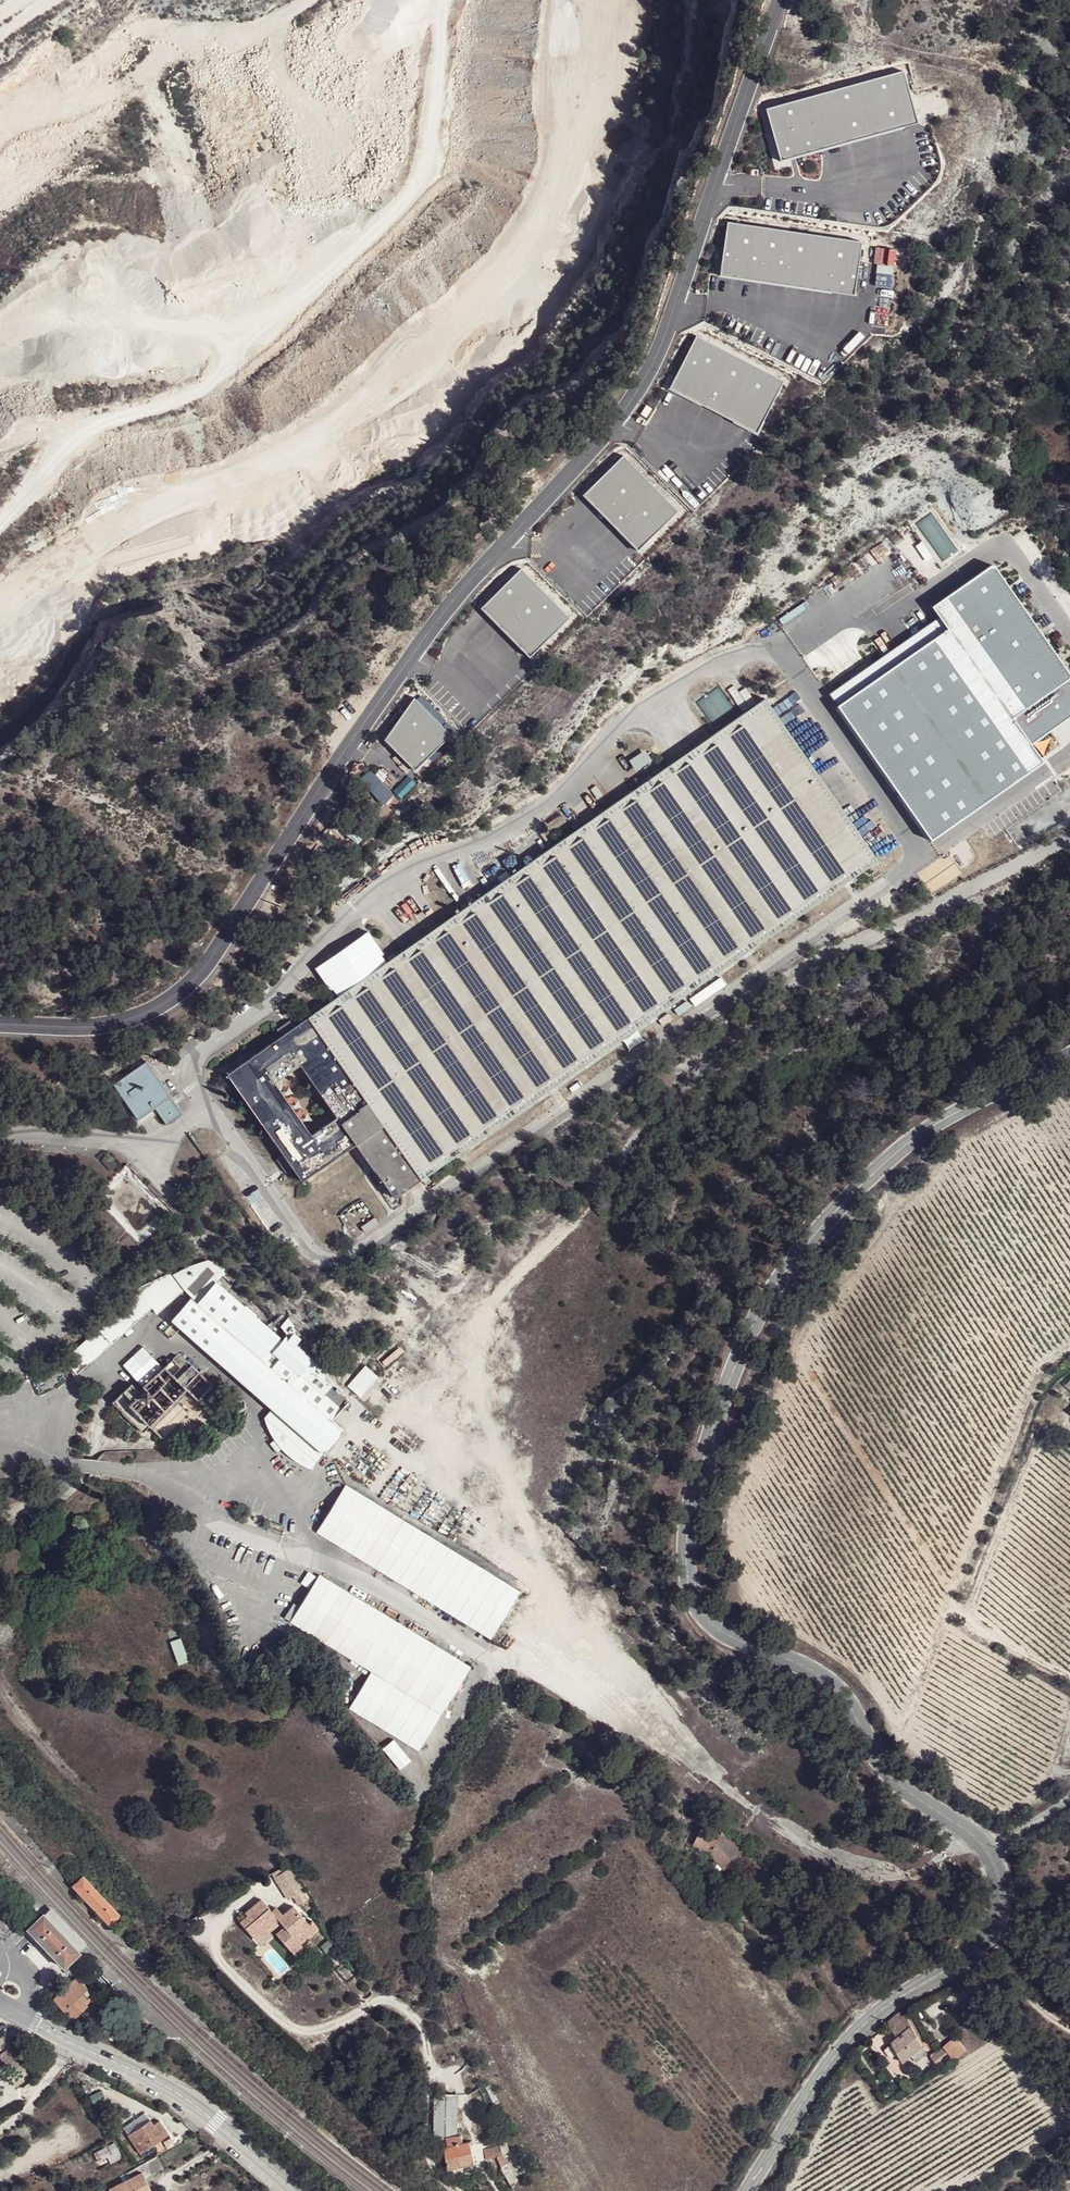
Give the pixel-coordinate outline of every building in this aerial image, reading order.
[(904,70),(766,105),(780,158),(917,123),(904,70)] [(868,240),(728,218),(719,273),(859,294),(864,263),(868,240)] [(780,377),(695,331),(664,387),(749,433),(780,377)] [(639,415),(645,419),(651,410),(645,406),(639,415)] [(679,510),(624,453),(580,495),(634,552),(679,510)] [(837,706),(931,840),(1042,763),(1027,741),(1069,711),(1069,693),(1064,685),(1069,680),(1069,671),(994,562),(931,605),(939,617),(916,633),(925,645),(837,706)] [(520,569),(479,610),(529,659),(570,618),(520,569)] [(829,694),(837,706),(925,645),(916,633),(829,694)] [(284,1155),(294,1169),(303,1181),(356,1143),(395,1198),(878,860),(765,699),(228,1074),(284,1155)] [(454,739),(414,699),(384,742),(415,770),(454,739)] [(634,769),(651,761),(646,750),(628,758),(634,769)] [(923,885),(920,880),(911,885),(914,891),(923,885)] [(286,889),(281,886),(277,892),(283,895),(286,889)] [(720,977),(690,999),(696,1006),(726,985),(720,977)] [(688,1001),(675,1010),(679,1016),(692,1007),(688,1001)] [(668,1013),(658,1020),(663,1026),(672,1019),(668,1013)] [(157,1110),(172,1097),(146,1062),(115,1085),(140,1121),(157,1110)] [(184,1116),(172,1097),(157,1110),(169,1127),(179,1120),(184,1116)] [(287,1173),(294,1169),(284,1155),(277,1159),(287,1173)] [(110,1156),(103,1161),(111,1170),(117,1165),(110,1156)] [(197,1304),(224,1327),(243,1305),(216,1281),(197,1304)] [(191,1299),(171,1321),(324,1452),(325,1452),(343,1431),(332,1420),(322,1410),(330,1400),(342,1410),(349,1401),(321,1375),(326,1369),(299,1346),(304,1340),(298,1335),(300,1332),(294,1329),(283,1340),(243,1305),(224,1327),(197,1304),(191,1299)] [(148,1402),(141,1396),(130,1386),(112,1405),(143,1434),(187,1390),(209,1411),(223,1396),(191,1365),(186,1369),(173,1357),(144,1387),(148,1390),(155,1396),(148,1402)] [(365,1365),(346,1386),(359,1398),(378,1377),(365,1365)] [(148,1390),(141,1396),(148,1402),(155,1396),(148,1390)] [(332,1420),(342,1410),(330,1400),(322,1410),(332,1420)] [(518,1594),(344,1485),(315,1531),(489,1640),(518,1594)] [(80,1515),(71,1525),(79,1531),(81,1529),(91,1538),(97,1532),(80,1515)] [(469,1665),(319,1572),(290,1619),(371,1670),(347,1709),(416,1751),(469,1665)] [(708,1821),(704,1829),(710,1831),(714,1823),(708,1821)] [(701,1828),(694,1845),(702,1848),(710,1849),(724,1868),(739,1856),(723,1837),(710,1831),(704,1829),(701,1828)] [(702,1848),(694,1845),(686,1856),(692,1861),(702,1848)] [(300,1885),(287,1865),(261,1880),(271,1896),(283,1887),(287,1892),(300,1885)] [(73,1885),(84,1896),(94,1887),(83,1876),(73,1885)] [(94,1887),(84,1896),(99,1914),(110,1904),(94,1887)] [(286,1927),(300,1944),(317,1928),(311,1921),(307,1923),(293,1905),(283,1913),(279,1909),(274,1913),(271,1909),(261,1897),(244,1910),(248,1913),(240,1919),(256,1938),(280,1919),(286,1927)] [(110,1904),(99,1914),(109,1924),(120,1914),(110,1904)] [(52,1909),(44,1916),(78,1952),(79,1953),(87,1945),(52,1909)] [(78,1952),(44,1916),(42,1915),(32,1926),(26,1931),(49,1953),(64,1968),(67,1966),(79,1953),(78,1952)] [(10,1921),(0,1932),(0,1937),(6,1942),(18,1929),(10,1921)] [(304,1950),(300,1944),(286,1927),(275,1934),(295,1958),(304,1950)] [(54,2000),(73,2019),(75,2018),(88,2005),(87,2004),(93,1997),(85,1989),(87,1987),(76,1978),(54,2000)] [(900,2013),(886,2022),(896,2036),(888,2042),(901,2062),(910,2056),(922,2048),(924,2046),(900,2013)] [(929,2055),(937,2066),(950,2056),(952,2059),(965,2049),(955,2036),(929,2055)] [(8,2048),(0,2055),(0,2057),(8,2068),(9,2068),(23,2057),(13,2044),(8,2048)] [(925,2053),(922,2048),(910,2056),(914,2061),(925,2053)] [(28,2064),(23,2057),(9,2068),(14,2074),(28,2064)] [(495,2104),(501,2101),(490,2083),(485,2085),(495,2104)] [(447,2137),(458,2137),(457,2093),(435,2094),(435,2140),(447,2137)] [(152,2119),(129,2135),(142,2153),(170,2134),(160,2120),(155,2124),(152,2119)] [(463,2144),(462,2137),(458,2137),(447,2137),(448,2148),(445,2149),(448,2168),(476,2163),(469,2142),(463,2144)] [(115,2143),(94,2153),(102,2168),(123,2157),(115,2143)] [(513,2188),(518,2181),(505,2155),(510,2153),(506,2143),(493,2148),(496,2158),(513,2188)] [(488,2161),(496,2158),(493,2148),(484,2151),(488,2161)] [(146,2178),(163,2169),(157,2158),(96,2190),(152,2190),(146,2178)] [(124,2160),(105,2170),(109,2178),(129,2168),(124,2160)]
